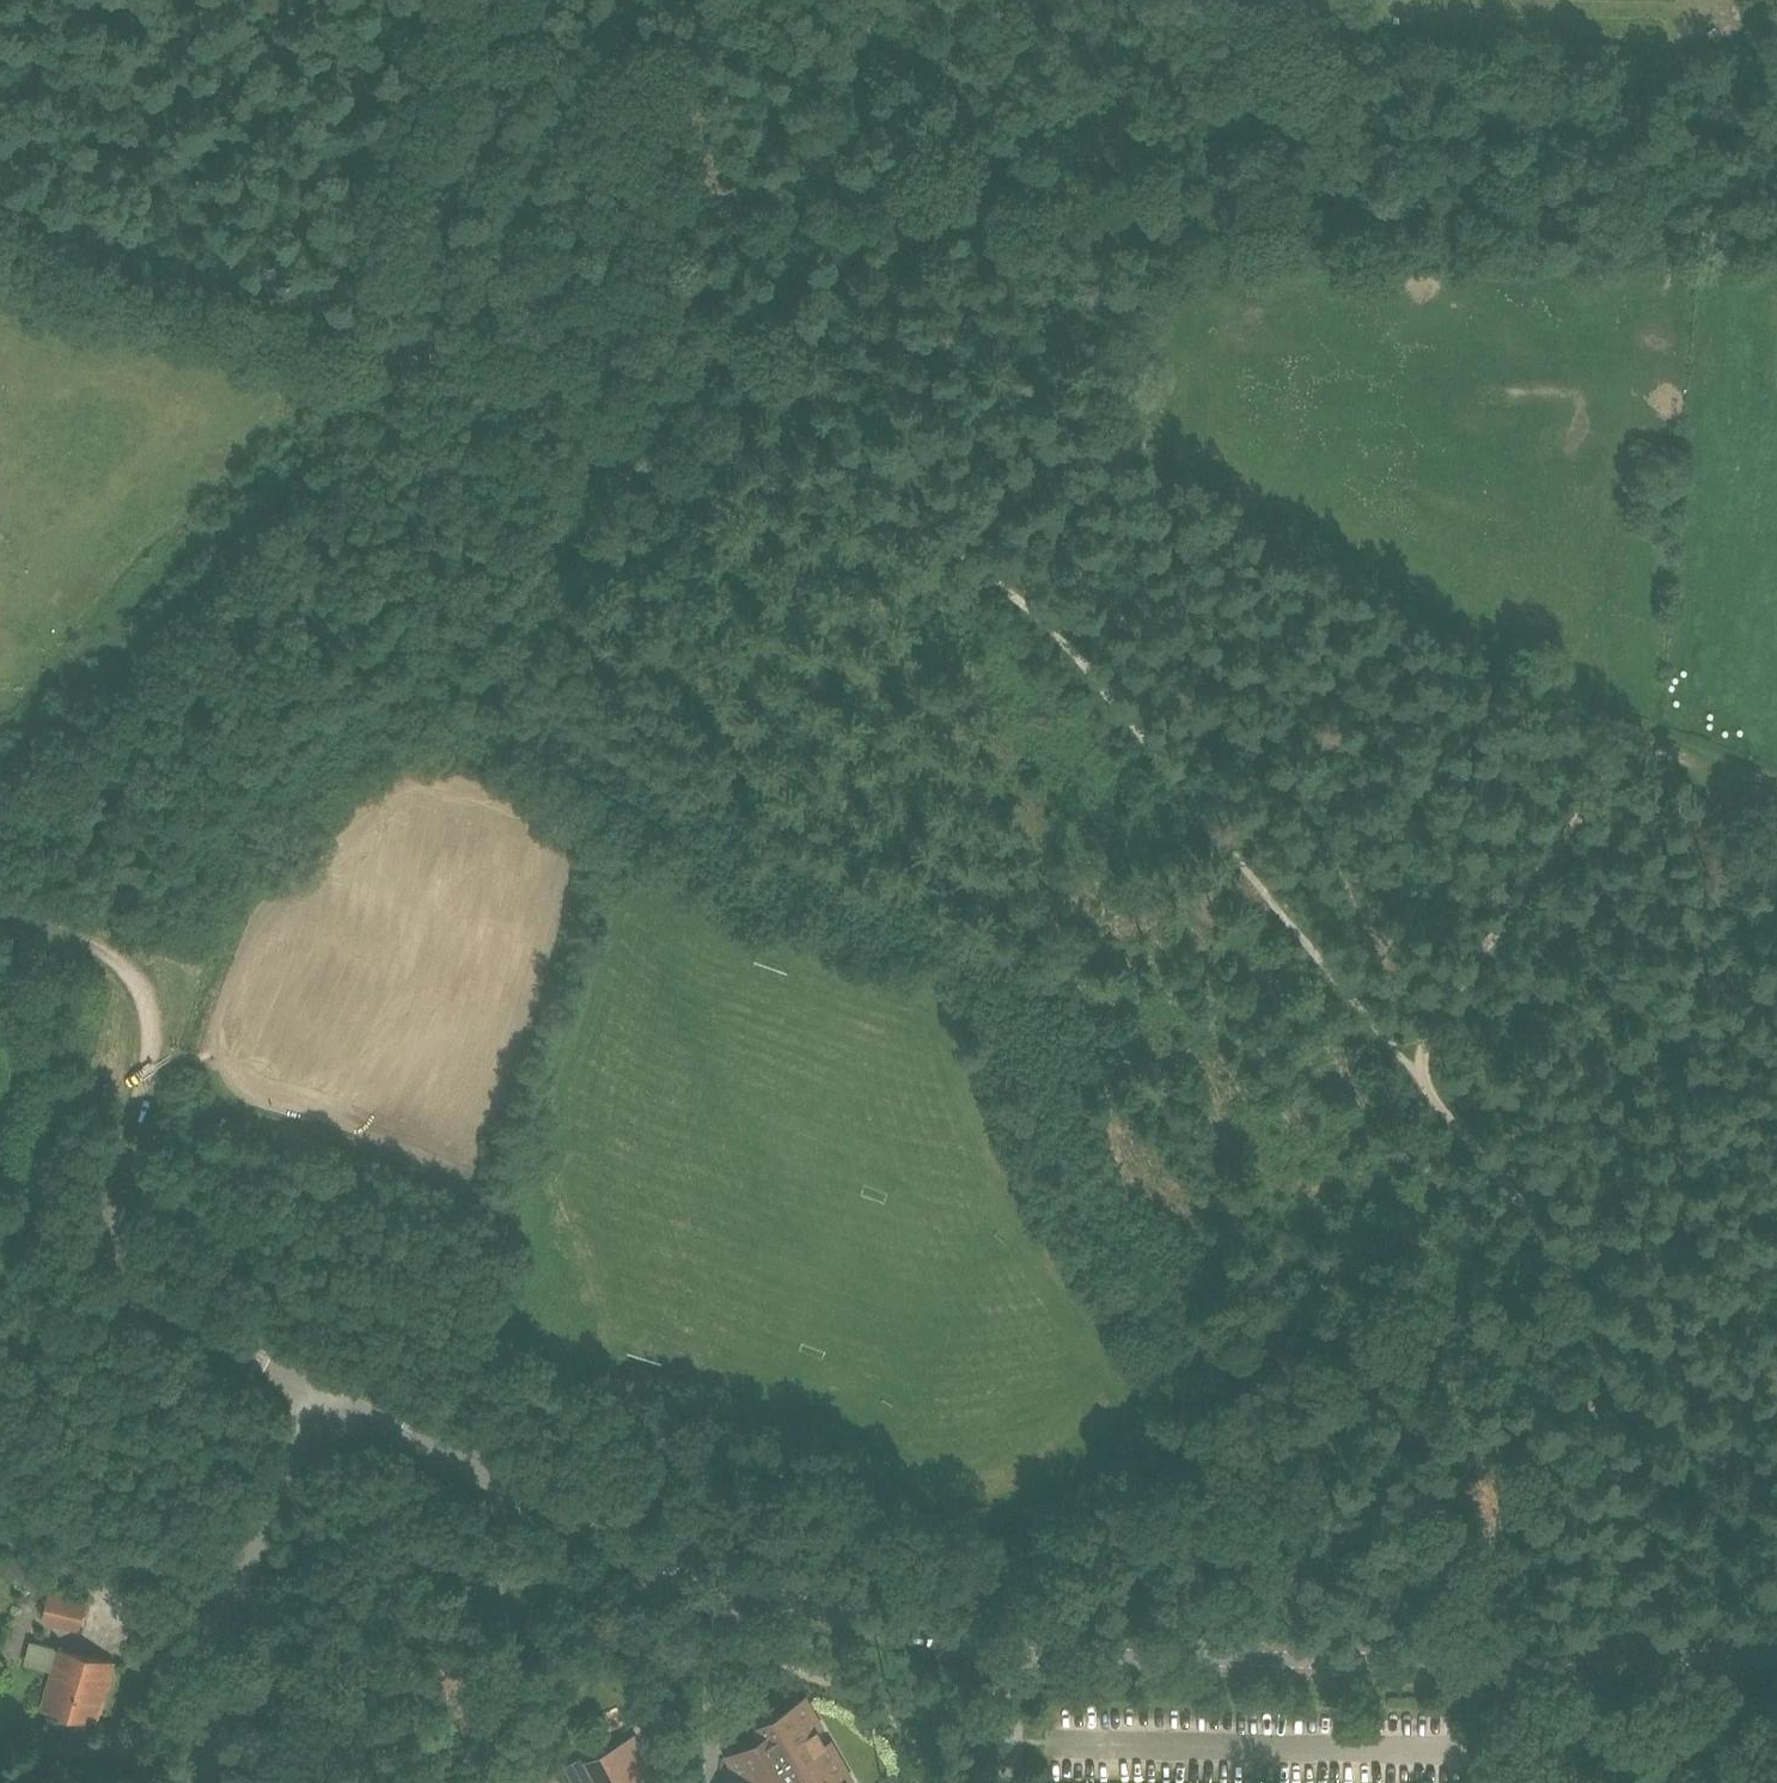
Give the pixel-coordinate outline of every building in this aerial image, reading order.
[(87,1600),(50,1591),(43,1619),(80,1628),(87,1600)] [(97,1721),(114,1660),(59,1645),(41,1705),(97,1721)] [(801,1699),(760,1723),(766,1734),(735,1751),(726,1756),(741,1782),(739,1782),(849,1782),(801,1699)] [(603,1774),(608,1782),(657,1782),(641,1754),(622,1764),(603,1774)]
